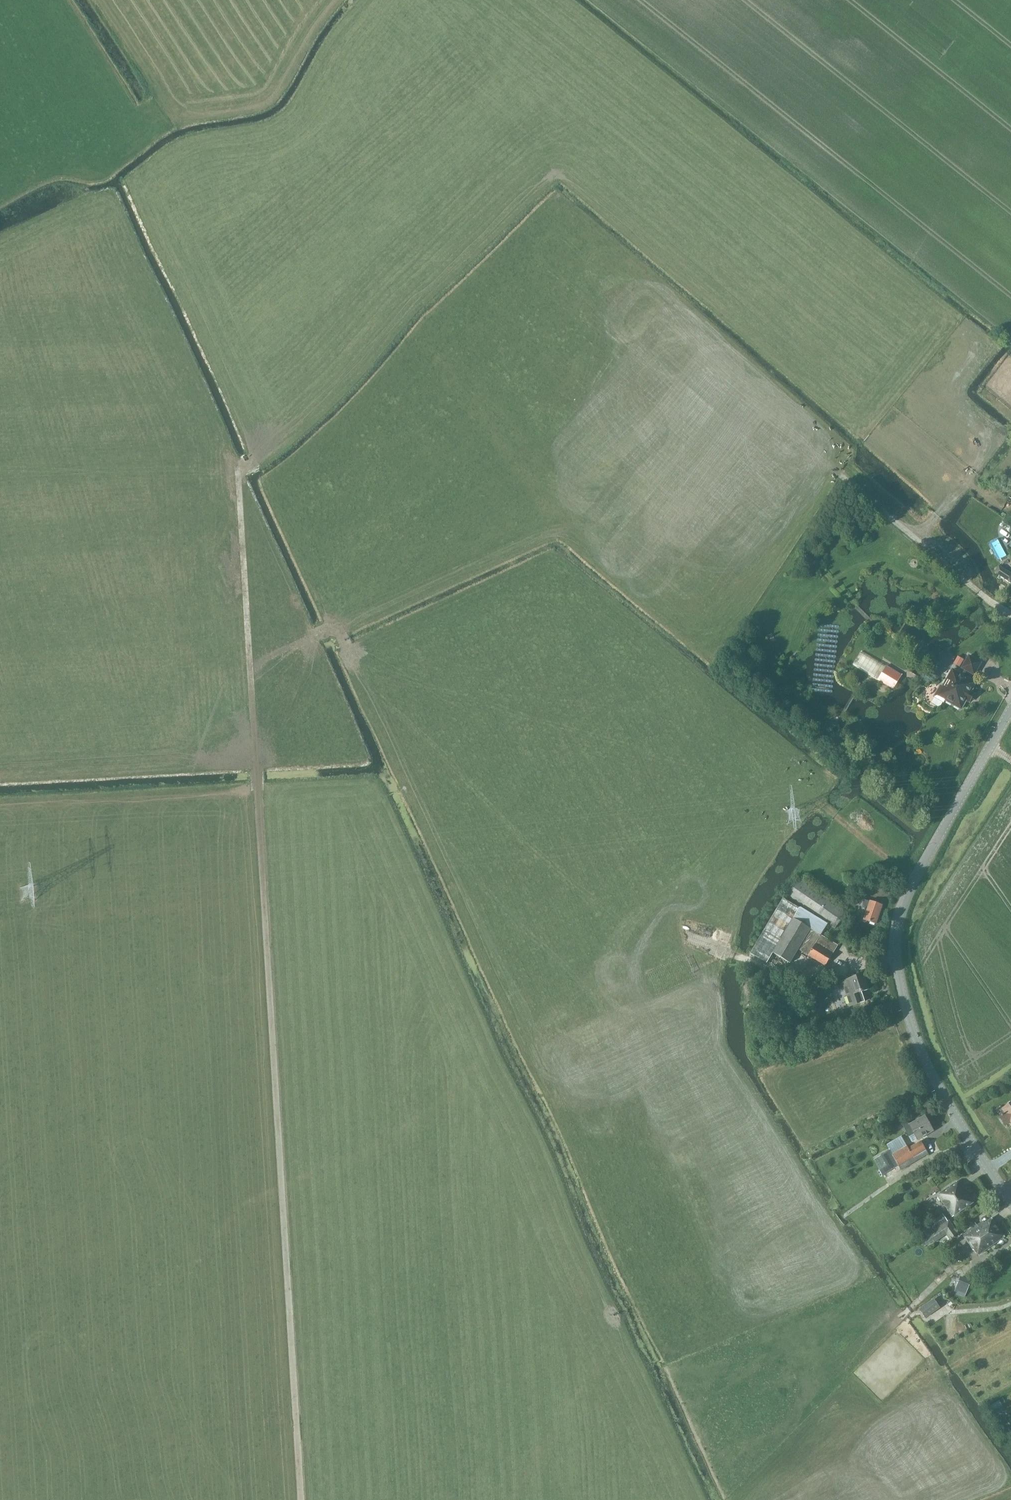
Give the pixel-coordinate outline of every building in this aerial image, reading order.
[(555,514),(541,519),(543,524),(557,519),(555,514)] [(1001,573),(1010,581),(1010,560),(1001,573)] [(818,562),(812,568),(817,572),(822,566),(818,562)] [(861,652),(854,664),(878,679),(886,666),(861,652)] [(958,656),(954,663),(959,666),(963,659),(958,656)] [(973,674),(975,676),(982,664),(969,657),(963,668),(966,670),(963,676),(953,670),(943,688),(940,687),(934,697),(944,703),(945,700),(962,709),(966,702),(970,704),(975,694),(972,692),(977,684),(970,680),(973,674)] [(878,679),(877,679),(893,689),(902,676),(886,666),(878,679)] [(828,782),(817,772),(811,779),(821,789),(828,782)] [(847,911),(797,877),(785,894),(835,929),(847,911)] [(773,952),(799,908),(782,898),(750,953),(767,963),(773,952)] [(867,912),(864,920),(875,924),(882,907),(869,902),(868,903),(864,901),(861,910),(867,912)] [(799,908),(773,952),(790,963),(799,950),(809,956),(821,936),(821,935),(818,933),(824,924),(799,908)] [(838,946),(821,936),(809,956),(826,966),(838,946)] [(841,982),(843,988),(850,1006),(865,1001),(862,992),(868,990),(863,975),(841,982)] [(1000,1117),(1005,1125),(1010,1121),(1010,1122),(1010,1104),(1002,1109),(1005,1113),(1000,1117)] [(908,1122),(903,1125),(909,1136),(915,1133),(918,1139),(933,1131),(925,1117),(910,1125),(908,1122)] [(890,1150),(874,1159),(883,1175),(898,1166),(926,1150),(921,1141),(909,1148),(907,1146),(892,1154),(890,1150)] [(957,1182),(937,1195),(952,1217),(973,1203),(964,1188),(962,1189),(957,1182)] [(934,1227),(947,1221),(943,1213),(930,1219),(934,1227)] [(983,1222),(963,1235),(974,1251),(975,1250),(978,1255),(1004,1237),(991,1219),(984,1224),(983,1222)] [(949,1221),(935,1231),(928,1235),(934,1243),(947,1234),(950,1239),(958,1234),(949,1221)] [(931,1225),(923,1231),(926,1236),(928,1235),(935,1231),(931,1225)] [(955,1273),(951,1275),(954,1282),(959,1280),(955,1273)] [(970,1282),(961,1278),(956,1292),(965,1296),(970,1282)] [(925,1318),(940,1308),(934,1299),(919,1310),(925,1318)]
